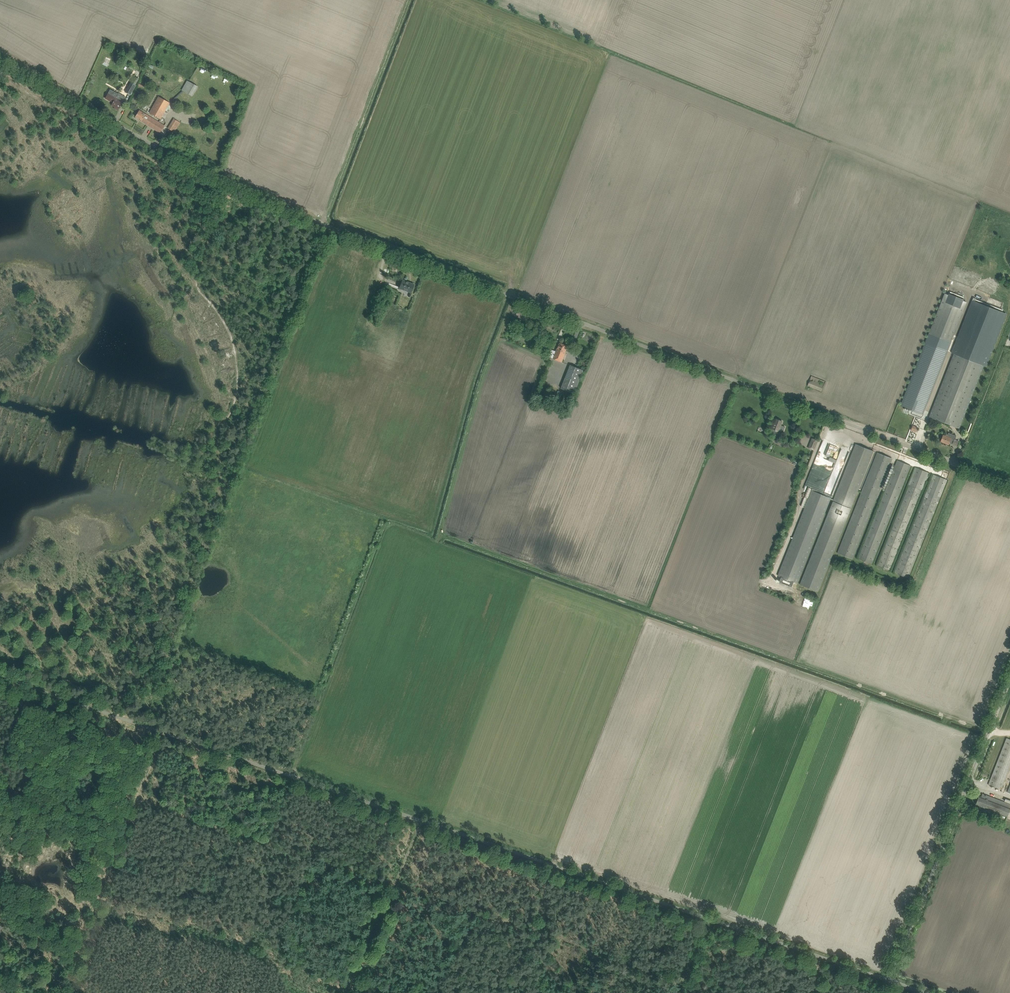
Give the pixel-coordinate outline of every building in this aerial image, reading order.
[(125,91),(130,95),(140,79),(134,76),(125,91)] [(181,89),(193,96),(198,86),(186,80),(181,89)] [(117,94),(116,97),(113,95),(110,100),(113,102),(111,105),(115,107),(114,108),(118,110),(120,107),(121,106),(120,106),(123,102),(125,97),(121,94),(119,93),(117,94)] [(150,113),(161,119),(170,103),(159,96),(150,113)] [(159,122),(148,116),(139,110),(135,116),(141,120),(141,121),(160,133),(164,126),(159,122)] [(174,120),(168,128),(174,132),(180,123),(174,120)] [(402,279),(400,284),(399,287),(411,292),(414,284),(402,279)] [(901,405),(923,414),(952,340),(966,303),(960,300),(961,297),(953,294),(952,297),(944,294),(901,405)] [(954,353),(930,414),(960,426),(984,365),(986,366),(1007,315),(1002,313),(1003,310),(974,298),(952,352),(954,353)] [(560,342),(558,347),(558,348),(557,348),(553,358),(562,362),(566,351),(566,350),(568,346),(560,342)] [(563,387),(567,388),(575,391),(583,370),(571,365),(563,387)] [(812,376),(810,381),(808,385),(822,391),(826,381),(812,376)] [(781,425),(782,421),(776,419),(771,434),(778,437),(780,432),(783,433),(785,427),(781,425)] [(943,435),(942,437),(941,441),(949,444),(950,443),(958,446),(960,442),(960,441),(955,439),(956,435),(949,433),(948,434),(947,434),(946,436),(943,435)] [(818,440),(812,438),(809,448),(814,450),(818,440)] [(800,585),(818,592),(874,451),(856,444),(800,585)] [(838,447),(830,444),(826,456),(833,459),(838,447)] [(837,553),(852,559),(892,458),(877,452),(837,553)] [(897,460),(896,465),(859,558),(872,564),(909,470),(911,465),(897,460)] [(916,467),(914,472),(909,485),(910,485),(878,566),(889,570),(921,490),(922,490),(927,477),(929,473),(916,467)] [(934,474),(932,479),(895,572),(908,578),(947,480),(934,474)] [(794,582),(797,583),(832,496),(812,489),(778,576),(781,577),(779,582),(792,587),(794,582)] [(993,786),(998,788),(1009,758),(1009,739),(1007,738),(988,784),(993,786)] [(981,806),(1008,816),(1009,810),(1009,804),(987,796),(983,794),(981,797),(979,796),(976,804),(981,806)]
